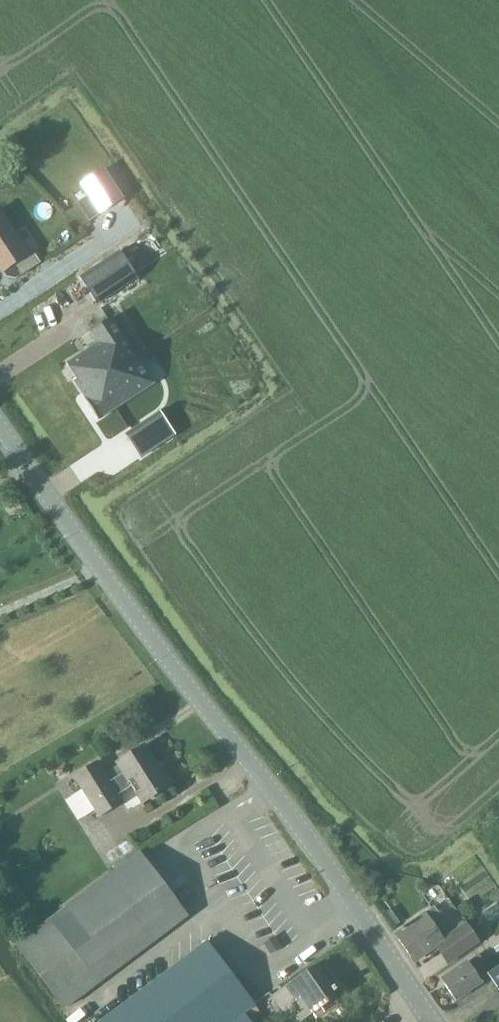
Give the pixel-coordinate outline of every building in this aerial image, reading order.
[(3,168),(0,181),(13,184),(16,170),(3,168)] [(88,196),(100,214),(124,198),(104,169),(80,184),(88,196)] [(3,272),(6,277),(16,279),(39,265),(31,252),(27,254),(0,212),(0,268),(3,272)] [(120,251),(81,277),(98,304),(138,278),(120,251)] [(103,341),(98,343),(67,364),(77,379),(74,381),(86,399),(85,400),(98,420),(154,383),(143,367),(136,356),(111,318),(95,329),(103,341)] [(167,441),(153,421),(127,438),(140,458),(167,441)] [(98,763),(74,778),(82,789),(95,810),(99,817),(123,803),(118,795),(131,786),(142,804),(170,786),(160,769),(158,770),(144,748),(117,765),(124,776),(111,784),(98,763)] [(117,869),(15,945),(63,1009),(65,1008),(187,916),(139,852),(117,869)] [(492,932),(498,928),(498,909),(495,902),(480,910),(492,932)] [(397,933),(394,935),(414,963),(436,946),(449,963),(479,941),(465,921),(441,938),(431,924),(440,918),(433,907),(397,933)] [(276,947),(270,940),(263,944),(269,951),(276,947)] [(249,1020),(244,1014),(244,1013),(255,1005),(207,941),(99,1021),(250,1021),(249,1020)] [(478,956),(441,981),(454,1000),(480,982),(474,974),(485,966),(478,956)] [(337,997),(317,967),(271,997),(288,1021),(299,1021),(337,997)] [(487,975),(498,992),(498,967),(487,975)] [(260,1012),(255,1006),(244,1014),(249,1020),(260,1012)]
